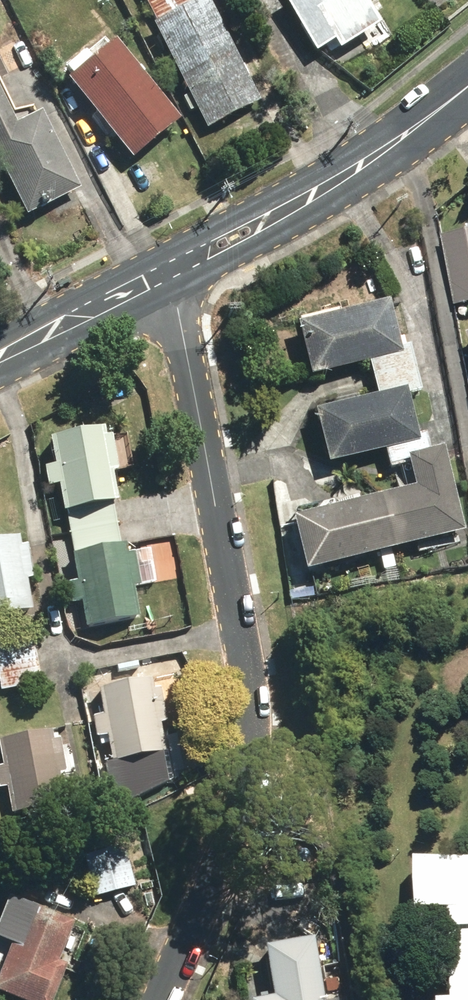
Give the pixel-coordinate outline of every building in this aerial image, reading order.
[(192,8),(188,0),(146,0),(158,25),(152,29),(204,130),(256,104),(203,2),(192,8)] [(280,3),(312,58),(333,46),(337,53),(376,31),(364,9),(379,0),(286,0),(280,3)] [(114,47),(66,86),(128,161),(176,122),(114,47)] [(0,108),(0,175),(1,176),(21,217),(75,190),(38,116),(11,129),(0,108)] [(441,237),(454,306),(467,304),(467,233),(441,237)] [(307,379),(367,364),(376,398),(311,415),(324,465),(416,442),(404,392),(418,389),(406,345),(398,347),(386,301),(294,325),(307,379)] [(100,435),(47,445),(84,629),(137,618),(100,435)] [(457,535),(457,533),(462,531),(439,451),(404,462),(413,490),(288,524),(303,577),(457,535)] [(0,544),(0,616),(30,610),(16,541),(0,544)] [(38,686),(30,642),(0,648),(0,693),(38,686)] [(166,782),(146,683),(93,694),(113,792),(166,782)] [(0,744),(0,768),(10,817),(63,806),(48,734),(0,744)] [(81,857),(92,897),(131,886),(119,846),(81,857)] [(414,862),(416,909),(449,908),(451,999),(436,999),(467,999),(467,860),(414,862)] [(7,898),(0,917),(0,943),(11,947),(0,983),(0,999),(4,999),(51,999),(74,926),(45,917),(46,912),(7,898)] [(318,992),(307,943),(259,953),(269,999),(319,999),(318,992)]
